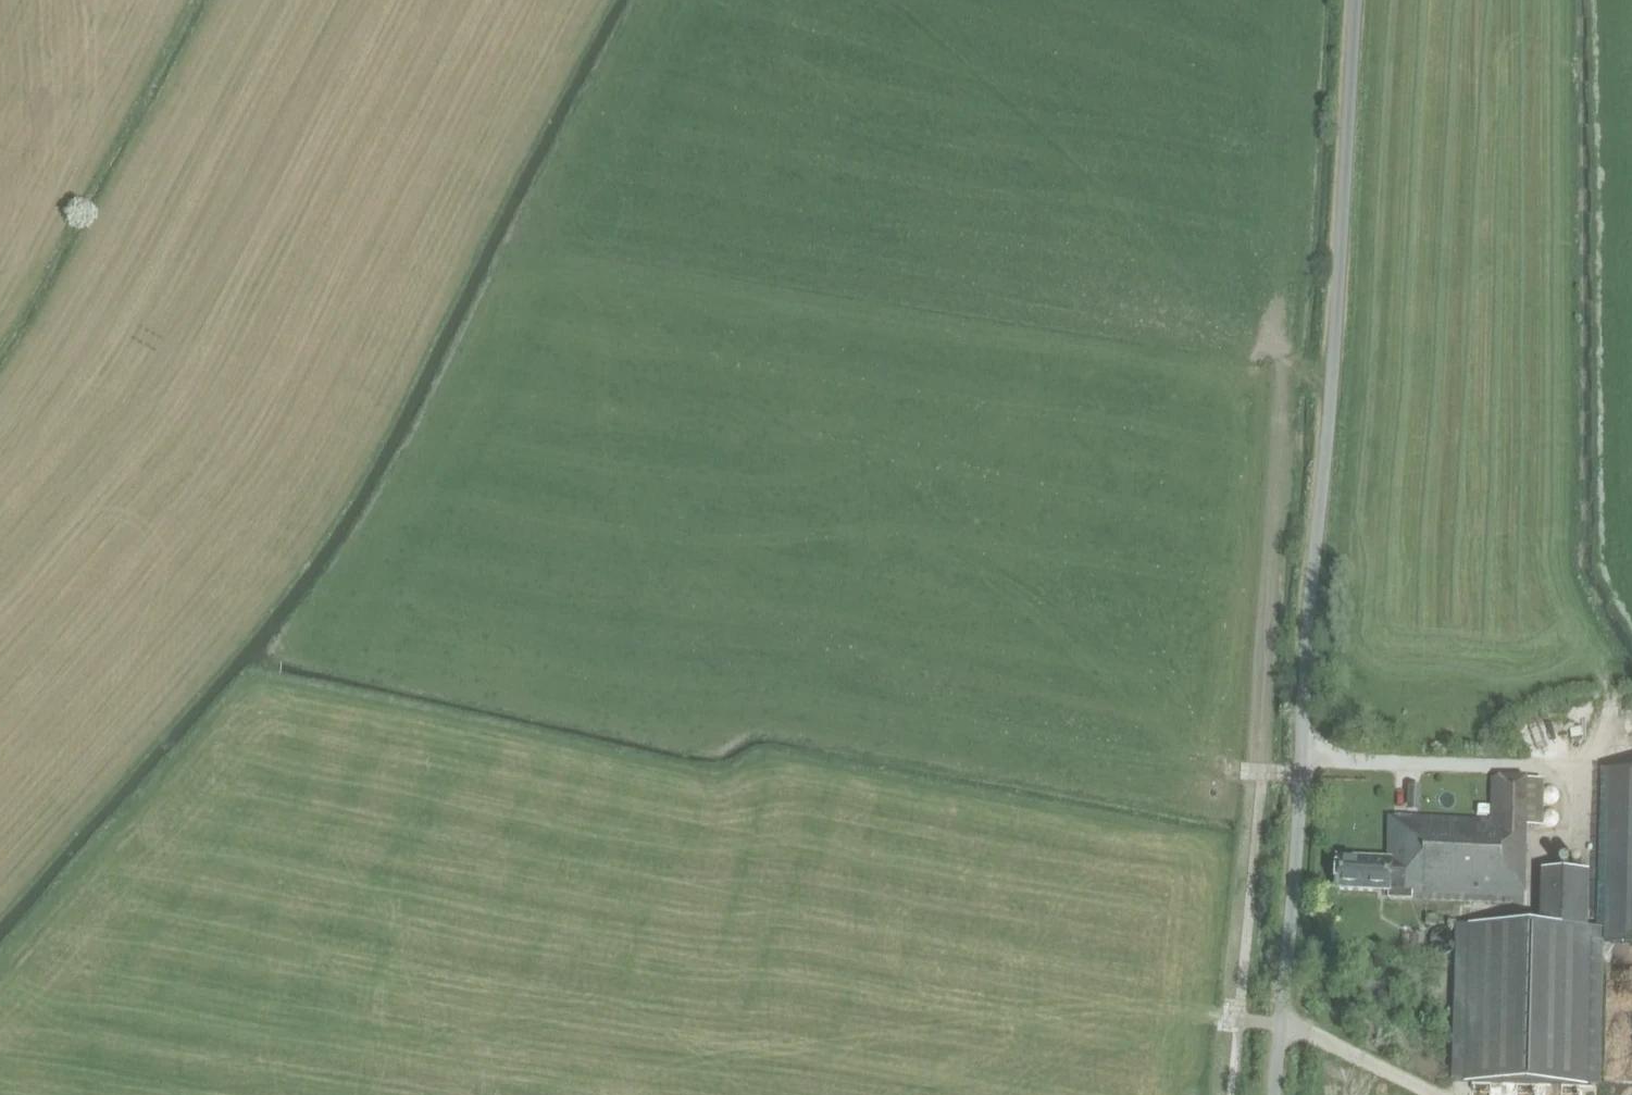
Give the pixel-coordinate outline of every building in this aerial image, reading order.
[(1526,779),(1490,778),(1489,820),(1388,818),(1387,859),(1336,858),(1336,891),(1395,892),(1395,900),(1504,902),(1504,918),(1523,918),(1526,779)] [(1463,1080),(1463,1084),(1582,1087),(1587,872),(1541,871),(1539,927),(1455,925),(1452,1080),(1463,1080)]
